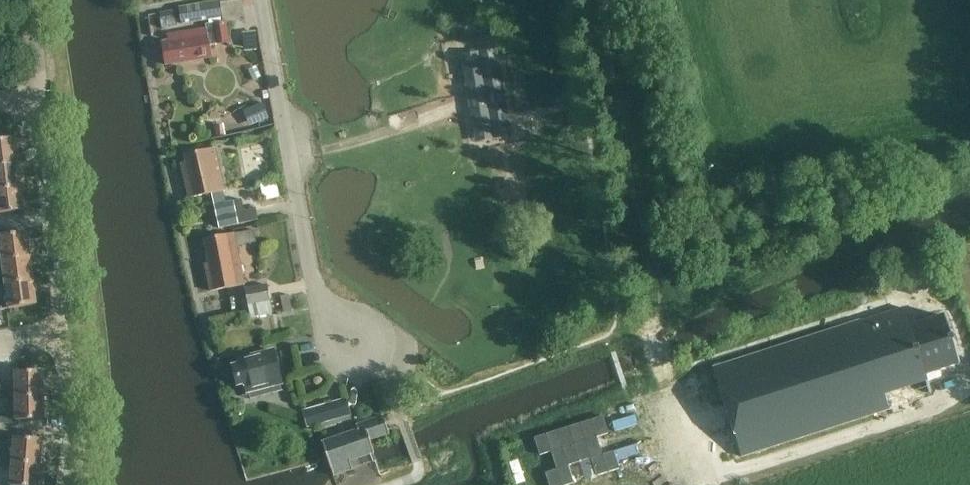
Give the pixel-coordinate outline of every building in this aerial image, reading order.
[(220,1),(180,8),(182,24),(223,17),(220,1)] [(175,10),(159,13),(161,27),(177,25),(175,10)] [(210,45),(228,42),(225,21),(206,24),(207,29),(168,35),(169,41),(163,42),(166,64),(212,57),(210,45)] [(480,60),(463,63),(475,129),(492,126),(493,131),(510,128),(508,121),(505,102),(498,61),(481,64),(480,60)] [(249,126),(269,118),(263,103),(243,110),(249,126)] [(25,211),(15,137),(0,139),(0,214),(25,211)] [(220,229),(260,219),(257,207),(245,210),(242,198),(226,202),(223,190),(225,190),(215,148),(185,155),(186,162),(181,163),(189,198),(211,193),(220,229)] [(269,181),(271,197),(288,195),(285,178),(269,181)] [(246,241),(264,240),(263,229),(245,230),(246,241)] [(2,257),(2,260),(31,256),(28,232),(0,236),(0,243),(2,257)] [(211,291),(244,285),(234,233),(204,238),(209,263),(205,264),(211,291)] [(0,257),(0,267),(3,266),(5,280),(5,284),(34,280),(31,256),(2,260),(2,257),(0,257)] [(6,290),(8,309),(38,305),(34,280),(5,284),(5,280),(0,281),(0,291),(6,290)] [(265,286),(246,289),(250,316),(270,312),(265,286)] [(865,318),(717,368),(748,458),(894,408),(889,392),(933,377),(932,373),(965,362),(948,312),(914,323),(908,305),(866,320),(865,318)] [(266,387),(282,382),(274,350),(238,360),(239,365),(232,367),(237,384),(244,382),(247,392),(257,389),(259,397),(268,394),(266,387)] [(44,396),(44,371),(15,371),(15,390),(0,390),(0,400),(16,400),(16,396),(44,396)] [(0,414),(0,424),(17,424),(17,421),(44,421),(44,396),(16,396),(16,400),(16,414),(0,414)] [(319,424),(351,415),(346,399),(314,408),(319,424)] [(370,440),(389,433),(383,416),(356,425),(358,430),(322,443),(333,476),(352,469),(350,461),(374,452),(370,440)] [(591,460),(596,477),(618,469),(613,453),(602,456),(596,438),(607,435),(601,418),(534,440),(539,457),(551,453),(557,471),(545,475),(548,484),(571,484),(573,484),(567,468),(591,460)] [(15,434),(0,433),(0,443),(14,444),(13,458),(13,462),(41,464),(43,440),(15,437),(15,434)] [(13,458),(0,457),(0,467),(12,468),(11,484),(39,484),(41,464),(13,462),(13,458)]
